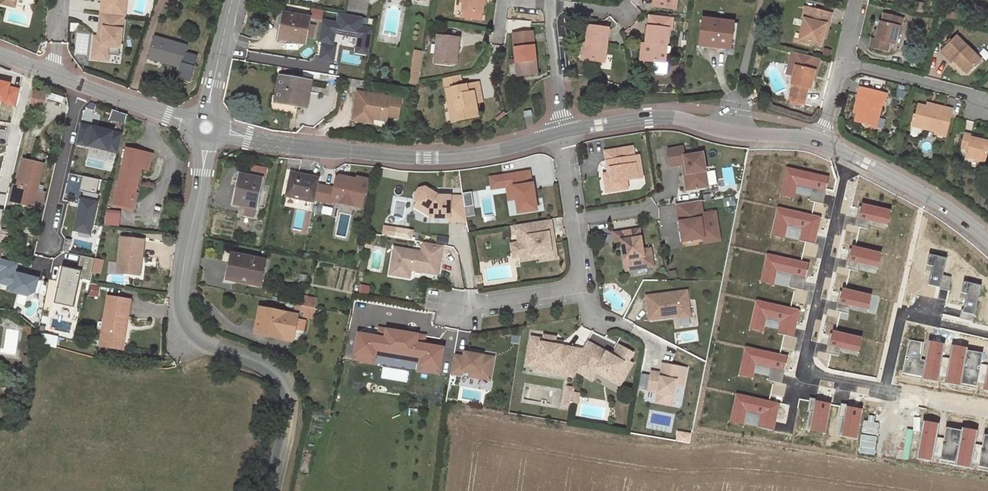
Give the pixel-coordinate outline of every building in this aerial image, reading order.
[(100,14),(123,17),(125,17),(126,4),(120,3),(120,0),(97,0),(97,1),(102,1),(100,14)] [(462,10),(482,13),(484,0),(463,0),(462,10)] [(913,2),(911,10),(922,13),(924,4),(913,2)] [(832,12),(805,6),(802,18),(805,19),(798,42),(811,45),(812,43),(821,45),(823,37),(826,23),(829,24),(832,12)] [(880,22),(878,30),(876,39),(872,38),(870,47),(888,51),(890,43),(894,44),(898,26),(896,26),(899,16),(884,12),(882,22),(880,22)] [(300,16),(283,13),(279,39),(305,44),(306,37),(308,25),(310,18),(305,17),(306,14),(300,14),(300,16)] [(120,49),(123,17),(100,14),(99,29),(103,29),(102,38),(98,38),(94,37),(93,54),(109,55),(110,47),(120,49)] [(650,25),(648,25),(646,42),(644,58),(664,61),(668,27),(670,28),(671,18),(652,15),(650,25)] [(702,19),(698,46),(735,50),(738,24),(702,19)] [(314,26),(308,25),(306,37),(312,38),(314,26)] [(588,26),(586,43),(584,60),(604,63),(609,29),(588,26)] [(512,35),(516,64),(519,63),(521,75),(536,74),(532,33),(512,35)] [(460,38),(438,35),(435,64),(451,66),(456,66),(460,38)] [(980,59),(956,36),(941,52),(951,62),(953,60),(960,67),(966,73),(980,59)] [(187,46),(154,38),(148,58),(180,68),(178,78),(191,82),(198,57),(185,53),(187,46)] [(789,100),(803,104),(808,88),(810,88),(812,80),(818,58),(792,51),(789,63),(795,65),(793,76),(790,84),(793,84),(789,100)] [(325,61),(318,59),(317,66),(331,68),(334,55),(326,54),(325,61)] [(812,80),(815,81),(821,58),(818,58),(812,80)] [(958,69),(960,67),(953,60),(951,62),(958,69)] [(795,65),(789,63),(786,74),(793,76),(795,65)] [(320,74),(296,70),(295,74),(319,78),(320,74)] [(443,80),(447,101),(453,100),(456,120),(478,116),(475,103),(474,97),(481,96),(478,83),(462,87),(460,76),(443,80)] [(310,83),(281,77),(277,102),(306,106),(310,83)] [(0,80),(0,101),(4,102),(4,104),(15,107),(20,88),(10,86),(10,82),(0,80)] [(860,86),(857,97),(861,98),(857,113),(855,121),(865,123),(864,125),(876,128),(882,104),(884,105),(887,93),(860,86)] [(33,90),(30,104),(42,107),(46,93),(33,90)] [(402,98),(358,91),(354,115),(373,118),(382,120),(383,115),(387,116),(398,118),(402,98)] [(451,121),(456,120),(453,100),(447,101),(451,121)] [(926,106),(918,104),(915,113),(914,113),(911,125),(935,131),(934,133),(945,136),(952,108),(940,106),(939,109),(926,106)] [(373,118),(354,115),(353,120),(372,123),(373,118)] [(122,132),(81,122),(76,144),(116,154),(122,132)] [(964,133),(961,147),(968,149),(966,157),(985,161),(987,148),(987,141),(980,140),(971,138),(971,134),(964,133)] [(667,149),(670,167),(682,165),(685,164),(686,174),(688,174),(691,189),(708,186),(702,152),(684,156),(682,146),(667,149)] [(632,147),(604,151),(607,168),(610,168),(610,172),(608,173),(603,174),(606,191),(627,188),(625,179),(636,177),(634,164),(639,163),(638,155),(633,156),(632,147)] [(114,204),(132,207),(141,168),(148,170),(152,154),(125,148),(114,204)] [(18,186),(14,202),(40,207),(43,194),(37,192),(43,165),(23,161),(18,186)] [(686,174),(685,164),(682,165),(686,189),(691,189),(688,174),(686,174)] [(244,215),(254,217),(262,179),(265,180),(267,169),(253,166),(251,175),(240,173),(234,204),(246,206),(244,215)] [(286,196),(314,202),(315,198),(331,202),(332,199),(335,188),(318,184),(320,177),(291,171),(286,196)] [(531,184),(529,172),(504,175),(506,188),(513,187),(515,199),(517,214),(536,211),(532,184),(531,184)] [(361,206),(367,179),(358,177),(358,179),(340,176),(337,177),(335,188),(332,199),(337,201),(340,199),(352,202),(354,204),(361,206)] [(513,187),(506,188),(508,200),(515,199),(513,187)] [(449,221),(466,221),(462,196),(438,196),(424,188),(418,190),(415,196),(416,202),(417,203),(431,210),(430,217),(430,218),(449,219),(449,221)] [(465,208),(481,206),(482,217),(495,216),(491,190),(463,194),(465,208)] [(98,200),(80,196),(72,231),(90,235),(98,200)] [(700,200),(676,204),(681,241),(703,238),(702,233),(718,231),(715,211),(702,213),(700,200)] [(414,208),(430,217),(431,210),(417,203),(414,208)] [(121,210),(106,209),(104,225),(119,226),(121,210)] [(550,219),(511,225),(513,234),(517,233),(518,242),(520,256),(555,250),(553,237),(549,238),(549,233),(552,232),(550,219)] [(381,227),(380,237),(411,240),(412,229),(381,227)] [(630,258),(631,269),(653,266),(650,248),(642,249),(639,229),(613,233),(615,241),(621,240),(624,259),(630,258)] [(718,231),(702,233),(703,238),(704,242),(719,239),(718,231)] [(138,257),(141,257),(143,240),(121,237),(117,272),(136,274),(138,257)] [(443,245),(423,241),(421,251),(394,247),(389,274),(409,277),(410,270),(424,272),(424,270),(427,268),(438,270),(443,245)] [(513,257),(520,256),(518,242),(511,244),(513,257)] [(555,250),(520,256),(521,260),(539,257),(540,260),(556,258),(555,250)] [(228,279),(259,285),(264,260),(233,254),(228,279)] [(80,255),(77,269),(81,270),(80,277),(90,280),(91,272),(94,258),(80,255)] [(0,258),(0,283),(7,285),(6,291),(27,296),(35,292),(39,278),(17,272),(18,263),(0,258)] [(104,260),(94,258),(91,272),(101,274),(104,260)] [(77,269),(61,265),(54,303),(73,307),(80,277),(81,270),(77,269)] [(99,286),(90,285),(88,295),(98,297),(99,286)] [(690,317),(686,291),(646,295),(649,319),(659,318),(659,315),(677,313),(678,316),(678,318),(690,317)] [(100,346),(122,349),(124,333),(121,333),(124,315),(127,315),(130,300),(108,296),(100,346)] [(307,300),(306,306),(315,308),(317,299),(308,297),(307,300)] [(303,315),(304,315),(306,306),(295,304),(294,309),(304,311),(303,315)] [(304,315),(313,317),(315,308),(306,306),(304,315)] [(295,328),(297,319),(298,314),(260,307),(255,331),(293,338),(295,328)] [(301,329),(303,320),(297,319),(295,328),(301,329)] [(439,373),(443,347),(423,344),(425,335),(379,327),(377,336),(358,333),(353,359),(362,360),(363,355),(374,357),(375,354),(376,350),(421,357),(420,362),(419,365),(431,367),(430,372),(439,373)] [(39,333),(37,343),(55,347),(57,337),(39,333)] [(531,336),(530,340),(545,342),(546,339),(552,340),(557,344),(562,345),(562,341),(555,340),(555,337),(544,335),(543,338),(531,336)] [(556,373),(572,376),(577,348),(562,345),(557,344),(552,340),(546,339),(545,342),(530,340),(527,360),(558,365),(557,370),(556,373)] [(582,349),(580,352),(577,371),(580,373),(584,365),(595,371),(598,367),(614,377),(616,373),(623,377),(632,362),(628,360),(632,352),(619,344),(613,355),(606,352),(605,353),(600,350),(601,349),(586,341),(582,349)] [(582,349),(577,348),(572,376),(576,377),(577,371),(580,352),(582,349)] [(421,357),(376,350),(375,354),(420,362),(421,357)] [(454,354),(450,373),(461,375),(461,370),(470,372),(479,373),(478,377),(490,379),(493,356),(464,351),(463,356),(454,354)] [(558,365),(527,360),(526,365),(535,366),(534,370),(548,372),(548,368),(557,370),(558,365)] [(660,373),(651,371),(650,374),(663,377),(666,364),(662,363),(660,373)] [(686,368),(666,364),(663,377),(650,374),(647,390),(658,392),(672,395),(674,384),(682,386),(686,368)] [(584,365),(580,373),(591,379),(595,371),(584,365)] [(598,367),(595,371),(620,384),(623,377),(616,373),(614,377),(598,367)] [(672,395),(658,392),(656,402),(670,405),(672,395)]
